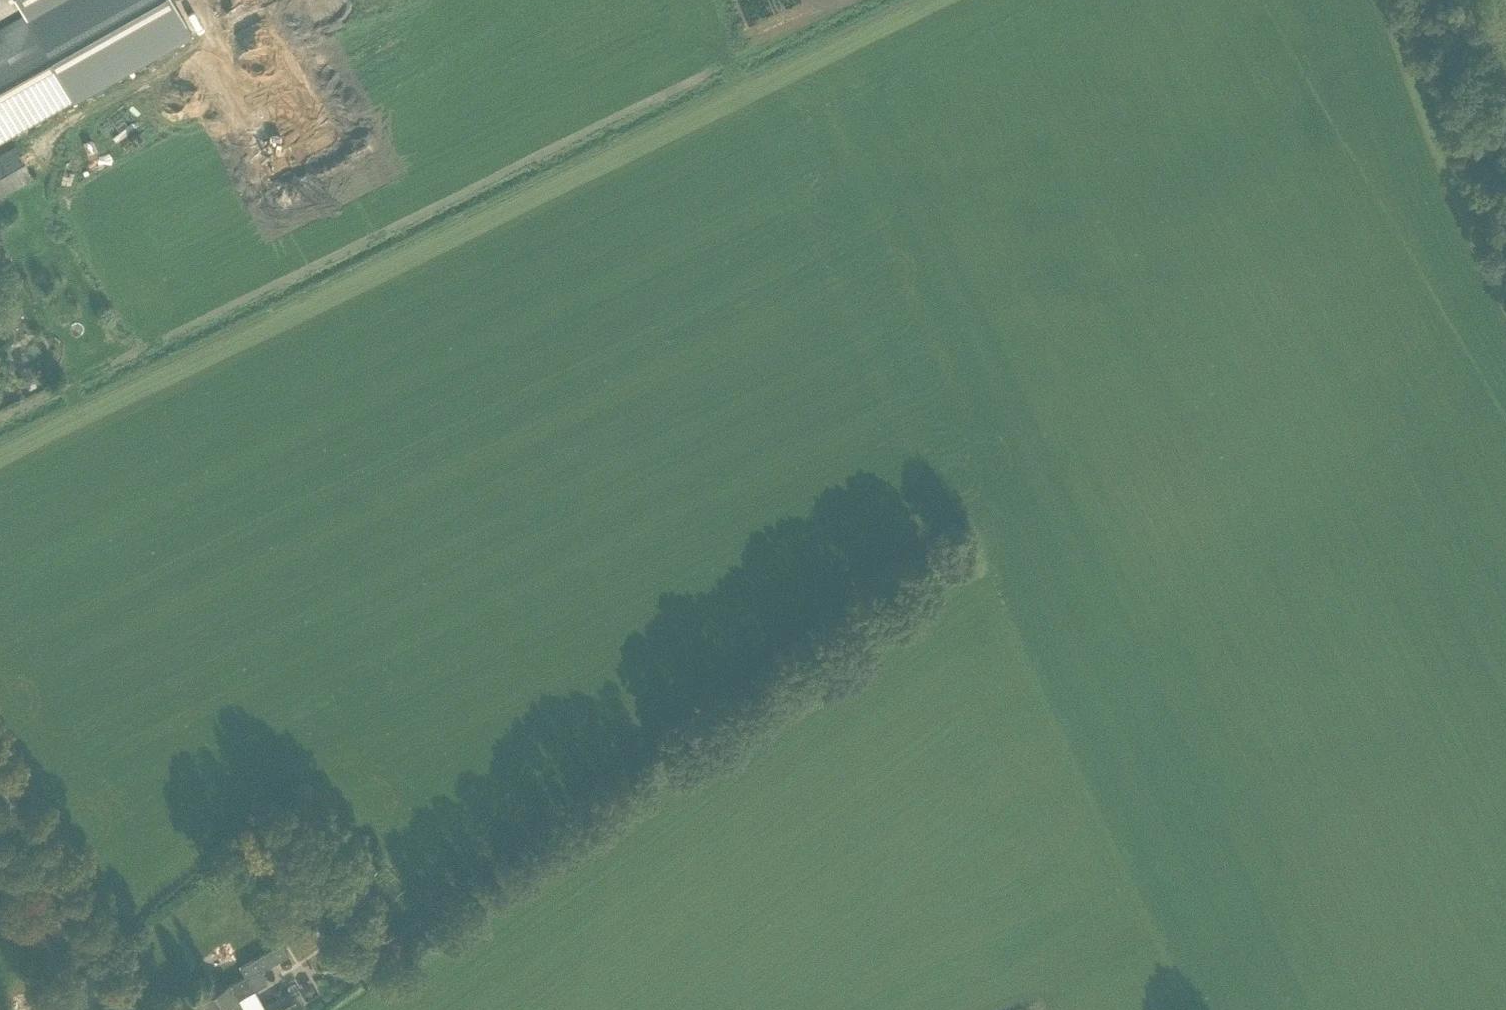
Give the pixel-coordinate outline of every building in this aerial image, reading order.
[(73,99),(190,32),(173,0),(49,0),(25,14),(23,12),(0,25),(0,140),(73,99)] [(19,4),(21,3),(20,0),(0,0),(0,15),(19,4)] [(33,176),(16,146),(0,155),(0,194),(33,176)] [(202,1000),(207,1009),(267,1009),(270,1008),(271,1009),(293,1009),(298,1007),(297,1006),(306,1001),(295,982),(287,987),(290,991),(288,992),(287,990),(262,1005),(253,990),(268,981),(262,970),(287,954),(280,942),(242,966),(247,975),(230,985),(230,984),(219,990),(202,1000)]
